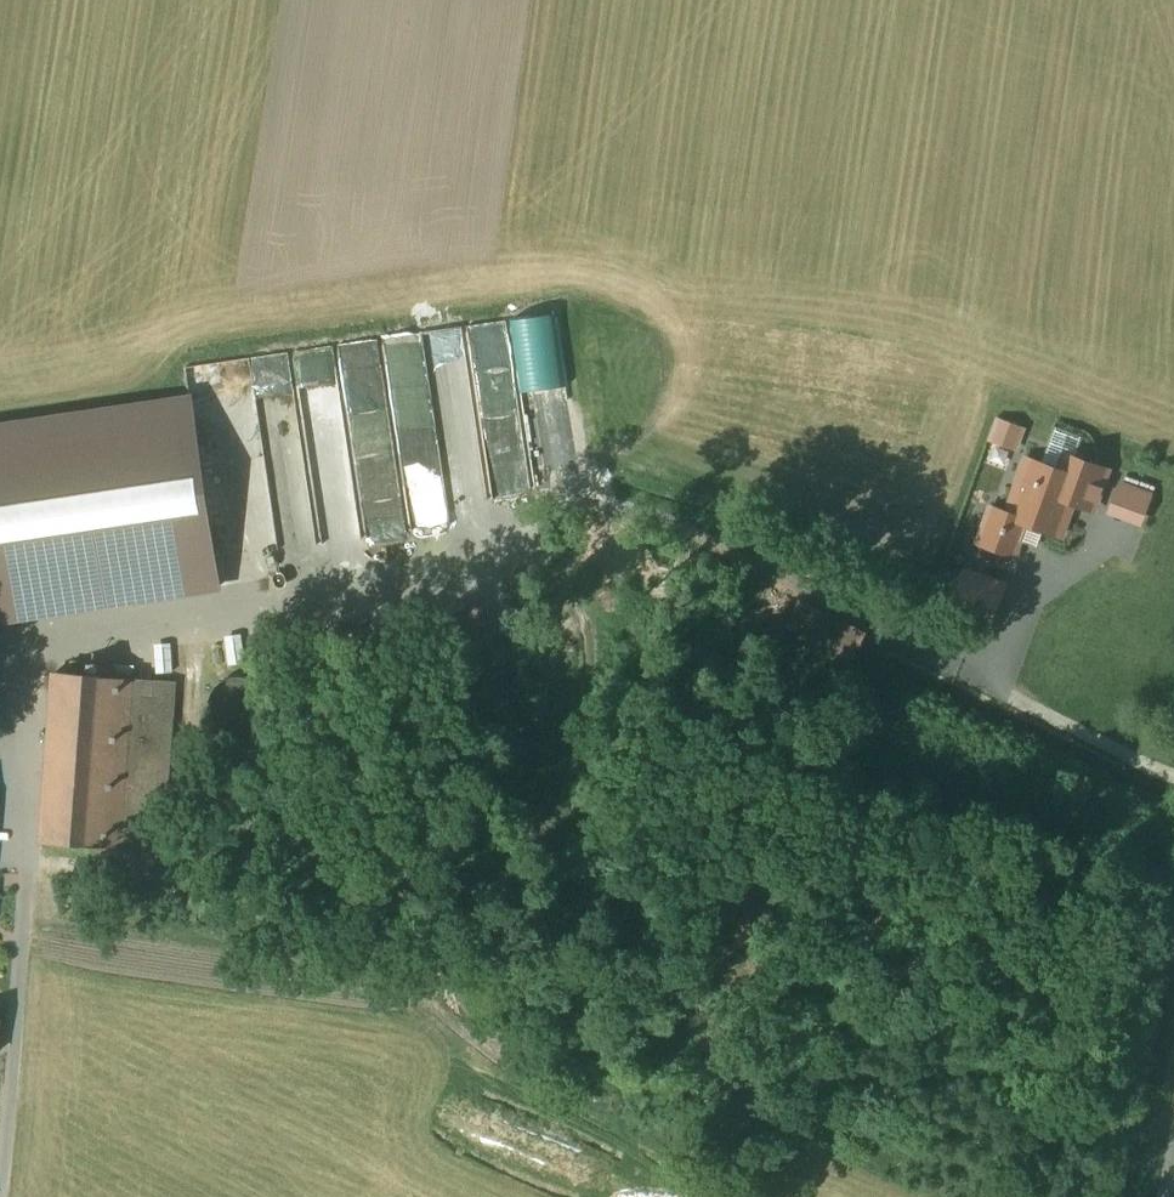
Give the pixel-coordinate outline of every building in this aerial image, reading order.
[(501,477),(531,472),(507,319),(467,325),(475,376),(503,372),(507,397),(490,400),(501,477)] [(224,593),(194,393),(0,423),(0,628),(224,593)] [(1027,428),(996,417),(988,442),(1018,453),(1027,428)] [(988,504),(973,547),(1017,562),(1029,528),(1063,540),(1075,508),(1096,516),(1113,470),(1063,453),(1058,468),(1024,456),(1006,510),(988,504)] [(1155,494),(1120,481),(1107,515),(1142,528),(1155,494)] [(976,589),(1002,602),(1010,585),(985,572),(976,589)] [(787,628),(855,659),(869,629),(801,598),(787,628)] [(181,682),(52,673),(40,843),(169,852),(181,682)]
